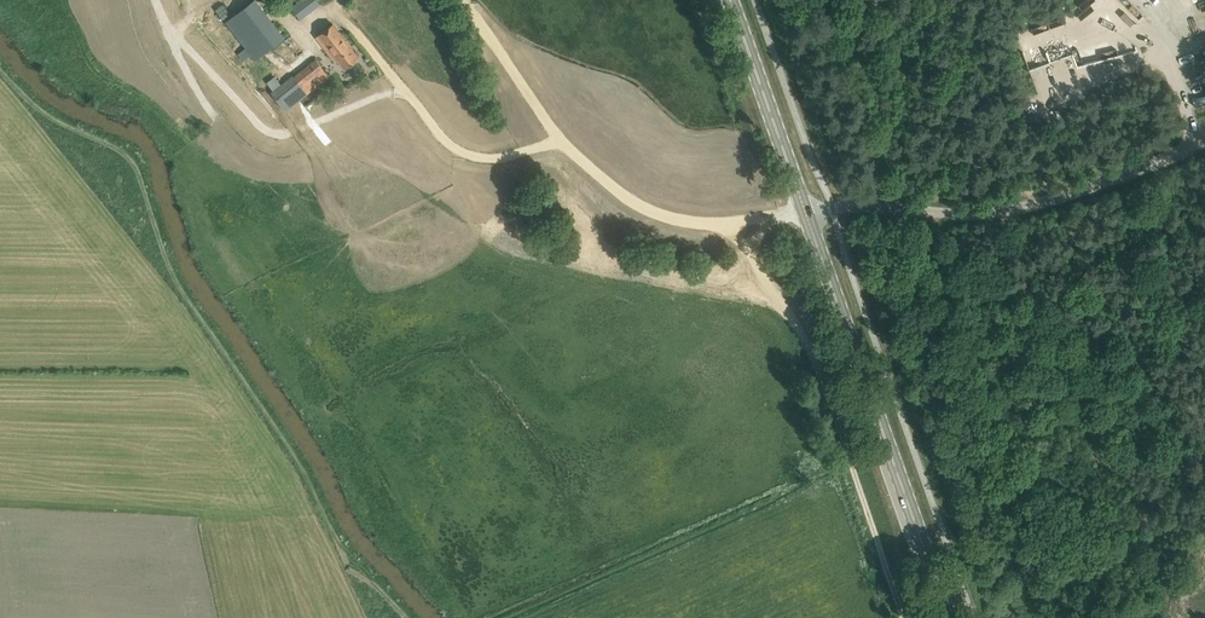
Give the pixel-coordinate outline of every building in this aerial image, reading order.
[(226,21),(246,47),(235,56),(240,62),(252,53),(256,59),(285,37),(256,0),(252,0),(226,21)] [(323,2),(321,0),(301,0),(294,6),(303,18),(323,2)] [(317,36),(337,62),(340,60),(346,68),(359,57),(333,23),(317,36)] [(316,58),(294,75),(293,74),(271,91),(286,110),(330,76),(316,58)] [(1193,100),(1196,106),(1204,102),(1204,95),(1193,100)]
